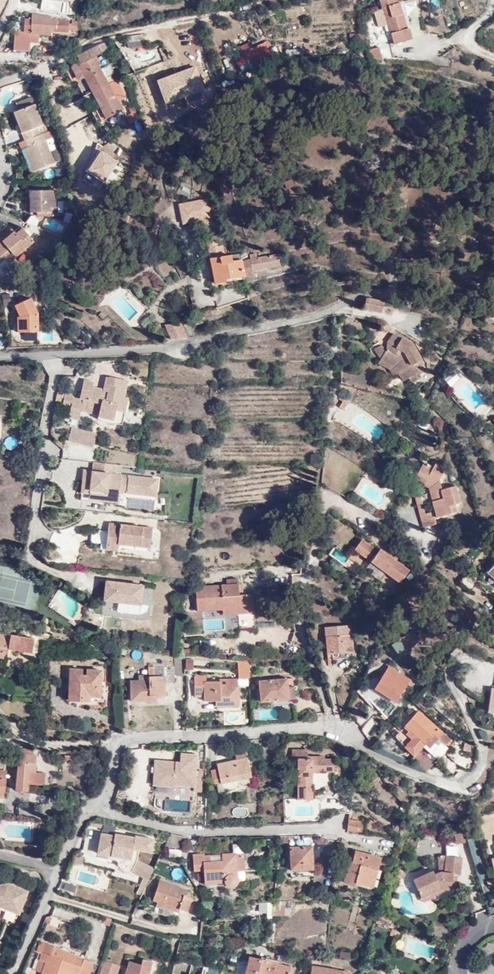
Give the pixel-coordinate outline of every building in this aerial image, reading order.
[(383,10),(402,5),(401,0),(380,0),(383,10)] [(383,10),(387,25),(392,44),(410,39),(402,5),(383,10)] [(383,10),(372,12),(376,28),(387,25),(383,10)] [(26,48),(27,44),(36,44),(37,36),(48,36),(48,33),(66,35),(67,32),(70,32),(71,20),(46,20),(47,16),(28,15),(28,19),(20,18),(20,33),(11,32),(10,47),(26,48)] [(143,30),(126,33),(127,39),(144,36),(143,30)] [(98,41),(78,52),(82,62),(76,65),(73,59),(69,61),(69,67),(74,76),(75,76),(76,79),(85,75),(90,84),(103,76),(105,75),(107,75),(100,62),(101,61),(96,53),(103,50),(98,41)] [(278,43),(271,45),(273,52),(280,50),(278,43)] [(266,49),(250,57),(252,63),(269,55),(266,49)] [(369,59),(372,66),(384,67),(380,54),(369,59)] [(90,84),(87,86),(101,111),(120,100),(115,91),(112,93),(103,76),(90,84)] [(10,111),(18,134),(20,133),(34,128),(31,121),(36,119),(29,99),(11,106),(12,110),(10,111)] [(34,128),(20,133),(24,145),(22,146),(30,168),(59,157),(52,136),(51,134),(43,136),(39,126),(34,128)] [(164,144),(159,154),(169,159),(173,149),(164,144)] [(48,207),(48,187),(27,188),(28,208),(48,207)] [(224,277),(240,274),(238,259),(231,260),(230,255),(222,256),(220,245),(219,244),(211,198),(179,202),(183,223),(203,220),(213,283),(225,281),(224,277)] [(28,236),(16,222),(9,227),(5,223),(0,227),(0,230),(2,233),(0,235),(0,261),(28,236)] [(255,250),(237,253),(238,259),(249,257),(251,269),(277,265),(275,253),(255,255),(255,250)] [(238,259),(240,274),(251,273),(251,269),(249,257),(238,259)] [(29,305),(25,292),(9,297),(10,303),(8,303),(10,314),(10,326),(31,326),(29,305)] [(377,300),(367,301),(364,309),(383,315),(387,304),(377,300)] [(100,312),(95,308),(90,312),(96,317),(100,312)] [(169,341),(183,339),(179,324),(165,325),(169,341)] [(374,352),(381,364),(392,370),(394,374),(400,382),(403,379),(409,387),(421,381),(418,377),(425,373),(420,365),(422,363),(413,347),(402,341),(399,343),(391,338),(384,347),(374,352)] [(460,369),(464,364),(457,359),(453,364),(460,369)] [(392,370),(381,364),(379,367),(388,373),(392,377),(394,374),(392,370)] [(72,404),(71,407),(81,409),(82,407),(99,412),(99,413),(114,417),(116,407),(125,409),(129,394),(125,393),(129,377),(111,373),(106,374),(104,385),(94,383),(95,378),(85,376),(81,394),(66,391),(66,392),(58,390),(56,397),(64,399),(63,402),(72,404)] [(81,409),(71,407),(70,415),(79,417),(81,409)] [(72,424),(69,437),(81,441),(84,427),(72,424)] [(96,430),(84,427),(81,441),(93,444),(96,430)] [(117,461),(94,458),(93,467),(84,466),(81,489),(90,490),(89,495),(118,499),(120,489),(157,494),(159,476),(116,470),(117,461)] [(425,519),(418,520),(421,532),(436,528),(434,522),(456,517),(455,510),(460,508),(455,491),(442,493),(439,484),(445,474),(435,467),(431,471),(423,467),(412,485),(428,494),(434,517),(425,519)] [(413,500),(418,520),(425,519),(419,499),(413,500)] [(153,524),(109,519),(106,546),(118,547),(118,541),(150,544),(153,524)] [(98,530),(97,542),(105,543),(107,531),(98,530)] [(352,553),(365,562),(375,549),(361,540),(352,553)] [(343,564),(347,557),(333,548),(329,555),(343,564)] [(368,567),(400,585),(409,568),(377,551),(368,567)] [(473,586),(479,580),(468,570),(461,577),(473,586)] [(383,576),(380,582),(388,587),(392,581),(383,576)] [(240,630),(257,628),(254,593),(242,593),(240,578),(228,578),(228,584),(206,585),(207,590),(198,590),(199,611),(224,609),(225,615),(239,614),(240,630)] [(106,581),(102,615),(145,620),(147,620),(148,619),(149,617),(150,615),(152,590),(152,589),(151,588),(149,587),(148,586),(106,581)] [(417,639),(408,629),(390,644),(399,654),(417,639)] [(6,656),(8,648),(32,654),(34,637),(0,631),(0,655),(6,656)] [(354,659),(354,642),(327,643),(328,654),(333,654),(334,659),(354,659)] [(182,657),(172,655),(173,665),(172,676),(182,676),(182,670),(182,657)] [(194,658),(182,657),(182,670),(194,669),(194,658)] [(172,676),(173,665),(151,665),(151,677),(148,677),(147,681),(130,682),(131,703),(148,703),(148,697),(163,697),(163,681),(172,681),(172,676)] [(236,679),(248,680),(248,665),(236,665),(236,679)] [(97,698),(100,670),(90,669),(88,674),(83,674),(84,669),(72,667),(67,700),(88,702),(88,697),(97,698)] [(395,702),(409,680),(389,667),(375,688),(395,702)] [(294,700),(294,686),(286,686),(286,678),(259,680),(260,701),(294,700)] [(237,705),(237,686),(219,686),(219,682),(204,682),(193,682),(192,695),(202,696),(202,701),(218,701),(218,704),(237,705)] [(442,733),(417,712),(402,728),(408,733),(406,735),(411,739),(403,748),(413,756),(423,745),(428,750),(436,740),(444,747),(450,739),(442,733)] [(371,718),(361,729),(365,736),(377,723),(371,718)] [(16,754),(16,760),(19,761),(19,754),(30,755),(30,748),(17,746),(16,754)] [(333,772),(334,759),(323,759),(323,756),(307,755),(306,749),(292,749),(292,759),(297,760),(296,798),(311,799),(312,770),(333,772)] [(249,778),(245,751),(238,751),(239,760),(215,763),(215,770),(209,771),(211,783),(249,778)] [(155,780),(166,781),(183,783),(183,785),(191,786),(190,791),(198,792),(200,771),(192,769),(194,755),(170,753),(169,762),(153,760),(152,767),(156,768),(155,780)] [(458,769),(452,753),(434,760),(438,770),(449,766),(451,771),(458,769)] [(13,789),(26,790),(27,784),(27,777),(28,772),(34,773),(36,755),(30,755),(19,754),(19,761),(16,760),(13,789)] [(183,783),(166,781),(166,788),(182,790),(183,785),(183,783)] [(345,834),(360,837),(361,825),(347,823),(345,834)] [(451,826),(451,827),(455,843),(465,841),(461,825),(461,824),(451,826)] [(149,853),(153,840),(136,835),(134,837),(116,832),(110,852),(129,858),(131,851),(143,855),(145,852),(149,853)] [(182,838),(168,834),(163,845),(181,848),(182,838)] [(309,839),(288,839),(289,872),(309,872),(309,839)] [(234,882),(233,855),(221,856),(221,858),(212,858),(212,863),(203,862),(202,855),(191,854),(192,871),(203,871),(203,882),(224,882),(227,887),(231,886),(234,882)] [(458,875),(460,857),(437,854),(435,873),(431,872),(429,870),(410,878),(421,901),(432,896),(430,894),(443,888),(454,889),(457,875),(458,875)] [(373,879),(377,864),(351,855),(341,886),(352,889),(354,885),(363,888),(367,877),(373,879)] [(131,873),(147,880),(153,868),(137,861),(131,873)] [(107,890),(109,871),(78,866),(75,885),(107,890)] [(0,878),(0,903),(20,911),(29,887),(9,879),(1,880),(0,878)] [(187,890),(159,881),(152,901),(157,902),(177,909),(188,913),(193,898),(185,896),(187,890)] [(294,915),(293,900),(273,901),(273,915),(294,915)] [(177,909),(157,902),(156,907),(163,910),(164,908),(176,912),(177,909)] [(97,926),(108,929),(110,919),(99,916),(97,926)] [(396,936),(398,930),(389,927),(387,933),(396,936)] [(170,973),(225,973),(232,944),(199,942),(178,943),(170,973)] [(39,972),(45,973),(88,973),(92,963),(81,959),(79,967),(71,964),(75,955),(42,943),(35,960),(42,962),(39,972)] [(339,952),(338,959),(349,960),(350,953),(339,952)] [(251,956),(246,973),(288,973),(290,966),(285,964),(285,961),(266,957),(265,960),(251,956)] [(153,960),(143,957),(142,963),(129,960),(125,973),(136,973),(138,970),(149,973),(153,960)] [(32,970),(39,972),(42,962),(35,960),(32,970)] [(118,965),(102,961),(99,973),(116,973),(118,965)] [(314,965),(312,973),(349,973),(314,965)]
